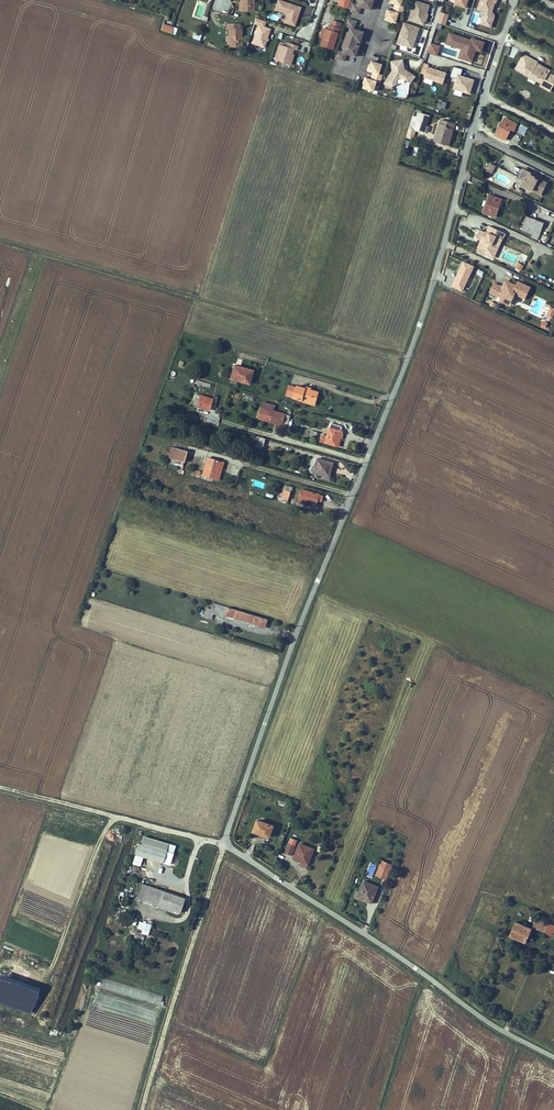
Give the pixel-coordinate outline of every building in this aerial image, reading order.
[(241,3),(243,3),(243,12),(254,12),(254,0),(241,0),(241,3)] [(301,7),(280,0),(278,0),(275,9),(287,13),(284,22),(294,26),(301,7)] [(338,6),(348,9),(348,8),(350,2),(351,0),(340,0),(338,6)] [(375,0),(354,0),(350,12),(359,15),(362,8),(371,11),(375,0)] [(403,0),(392,0),(392,1),(390,0),(390,3),(396,5),(393,12),(387,10),(386,13),(388,13),(387,16),(386,20),(396,23),(399,14),(403,15),(405,7),(401,6),(403,0)] [(478,7),(484,9),(480,21),(493,26),(497,14),(493,10),(497,0),(480,0),(478,7)] [(430,6),(415,1),(409,20),(422,25),(424,21),(425,21),(427,14),(430,6)] [(441,12),(437,23),(446,25),(449,15),(441,12)] [(258,26),(264,28),(266,22),(256,19),(254,24),(258,26)] [(361,43),(364,33),(355,30),(357,22),(348,19),(342,38),(358,42),(357,43),(360,44),(360,43),(361,43)] [(419,28),(404,23),(397,44),(412,49),(414,44),(413,44),(416,32),(418,33),(419,28)] [(174,27),(162,24),(160,30),(172,34),(174,27)] [(240,24),(227,24),(227,29),(229,29),(229,40),(232,40),(232,49),(242,49),(241,30),(240,30),(240,24)] [(328,30),(326,30),(323,39),(321,47),(333,51),(340,29),(339,28),(330,26),(329,25),(328,30)] [(252,44),(264,48),(270,30),(264,28),(258,26),(252,44)] [(199,41),(201,35),(194,33),(192,38),(199,41)] [(474,40),(450,33),(447,43),(463,48),(460,56),(475,60),(478,50),(483,52),(487,41),(475,37),(474,40)] [(360,47),(361,43),(360,43),(360,44),(357,43),(358,42),(342,38),(341,41),(356,46),(357,45),(359,46),(359,47),(360,47)] [(356,58),(360,47),(359,47),(359,46),(357,45),(356,46),(341,41),(335,59),(344,62),(347,55),(356,58)] [(292,55),(294,50),(297,51),(299,46),(288,43),(287,47),(279,45),(274,60),(291,65),(294,56),(292,55)] [(431,43),(428,52),(438,56),(441,47),(431,43)] [(547,69),(537,63),(538,62),(530,58),(525,67),(527,69),(532,71),(529,76),(529,77),(536,82),(539,76),(545,79),(542,83),(551,88),(553,84),(553,76),(548,73),(548,72),(547,74),(545,72),(547,69)] [(405,70),(403,61),(392,63),(393,72),(385,84),(392,89),(393,87),(397,85),(397,81),(405,80),(411,84),(415,77),(405,70)] [(363,89),(374,92),(376,83),(380,84),(383,76),(379,75),(382,65),(372,62),(371,66),(370,69),(368,69),(367,71),(373,73),(371,81),(365,79),(364,81),(366,82),(365,85),(363,89)] [(464,70),(454,66),(451,76),(456,78),(454,88),(473,93),(477,80),(462,76),(464,70)] [(449,73),(429,67),(426,78),(445,84),(449,73)] [(425,119),(420,117),(412,139),(417,141),(418,138),(420,139),(422,130),(424,124),(433,127),(436,118),(427,114),(425,119)] [(514,130),(517,124),(505,118),(503,123),(501,122),(495,134),(505,140),(511,129),(514,130)] [(461,126),(449,122),(442,143),(452,146),(457,131),(459,132),(461,126)] [(431,134),(433,127),(424,124),(422,130),(431,134)] [(524,135),(528,128),(521,124),(517,131),(524,135)] [(491,173),(495,165),(491,163),(487,171),(491,173)] [(547,183),(538,178),(537,179),(534,178),(534,177),(530,174),(531,173),(523,169),(519,177),(525,180),(522,186),(541,195),(547,183)] [(489,200),(491,196),(488,195),(482,212),(485,213),(486,208),(485,208),(488,200),(489,200)] [(495,217),(501,199),(491,196),(489,200),(488,200),(485,208),(486,208),(485,213),(495,217)] [(532,233),(537,220),(527,217),(522,230),(532,233)] [(539,236),(544,223),(537,220),(532,233),(539,236)] [(492,245),(496,236),(503,239),(505,234),(489,226),(486,231),(484,232),(480,230),(477,235),(483,238),(483,239),(484,242),(480,251),(486,254),(488,251),(489,251),(492,250),(492,249),(492,245)] [(480,251),(484,242),(483,239),(483,238),(477,235),(476,237),(481,240),(476,250),(480,251)] [(494,258),(503,239),(496,236),(492,245),(492,249),(492,250),(489,251),(488,251),(486,254),(494,258)] [(462,293),(474,267),(463,261),(450,287),(462,293)] [(525,298),(530,287),(518,281),(516,285),(510,283),(507,290),(502,287),(494,283),(490,292),(501,297),(500,301),(504,302),(506,297),(512,300),(515,293),(525,298)] [(234,363),(231,377),(249,382),(251,374),(247,373),(248,367),(234,363)] [(196,379),(195,383),(209,387),(210,383),(196,379)] [(298,386),(290,384),(287,394),(305,399),(305,398),(318,401),(321,391),(298,384),(298,386)] [(198,392),(195,403),(212,409),(216,398),(198,392)] [(273,409),(269,419),(286,424),(289,414),(273,409)] [(324,441),(329,443),(340,446),(344,432),(346,427),(335,424),(330,438),(325,436),(324,441)] [(268,439),(260,437),(257,448),(265,450),(268,439)] [(178,445),(175,457),(188,461),(192,450),(178,445)] [(187,465),(188,461),(175,457),(173,462),(187,465)] [(211,458),(206,475),(218,479),(222,467),(225,467),(227,463),(223,462),(211,458)] [(313,473),(316,474),(332,479),(335,471),(336,471),(337,465),(321,460),(317,469),(315,468),(314,471),(313,473)] [(286,495),(284,494),(281,502),(290,505),(294,491),(288,489),(286,495)] [(305,491),(301,503),(319,509),(321,501),(322,499),(322,498),(323,497),(305,491)] [(220,610),(226,612),(231,614),(230,615),(232,616),(239,619),(238,620),(245,623),(246,620),(258,624),(257,627),(263,629),(266,619),(234,609),(222,605),(220,610)] [(275,820),(259,814),(255,825),(271,831),(275,820)] [(291,840),(287,848),(293,851),(297,842),(291,840)] [(316,848),(302,842),(297,854),(303,857),(302,859),(300,862),(308,866),(316,848)] [(154,861),(158,850),(144,846),(141,857),(154,861)] [(167,866),(171,855),(162,852),(158,850),(154,861),(158,863),(167,866)] [(380,874),(388,877),(393,864),(385,861),(380,874)] [(371,877),(376,865),(370,863),(365,874),(371,877)] [(366,878),(360,894),(373,900),(380,884),(366,878)] [(156,905),(160,892),(150,889),(145,887),(142,901),(156,905)] [(174,896),(160,892),(156,905),(184,914),(189,899),(175,894),(174,896)] [(532,922),(552,930),(553,924),(553,921),(533,913),(531,917),(534,918),(532,922)] [(526,937),(531,923),(516,917),(511,931),(526,937)] [(148,935),(152,924),(139,920),(137,928),(142,930),(141,933),(148,935)] [(160,1004),(163,996),(102,977),(100,985),(143,998),(143,999),(160,1004)] [(125,1027),(122,1039),(138,1043),(140,1033),(134,1031),(134,1029),(125,1027)]
